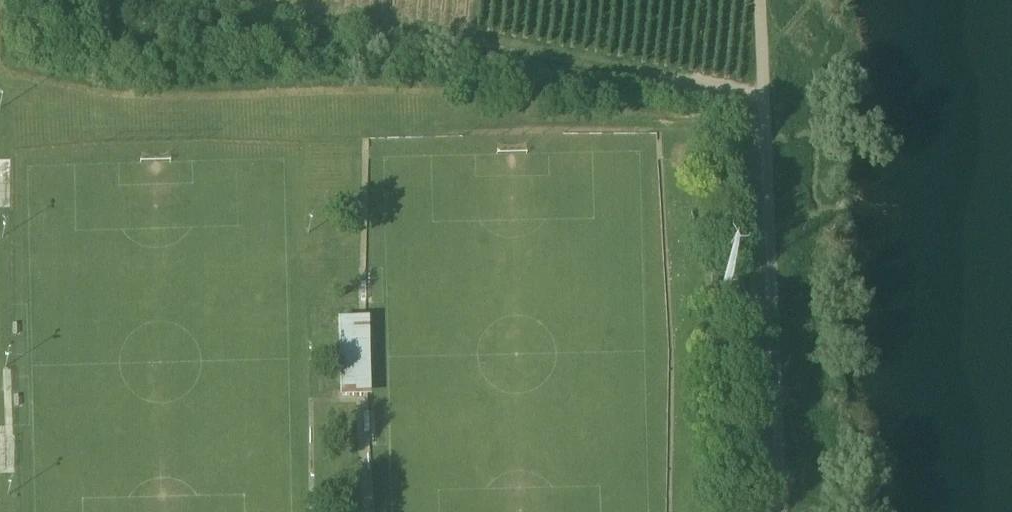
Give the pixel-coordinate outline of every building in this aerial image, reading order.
[(337,395),(368,393),(366,316),(335,318),(337,395)]
